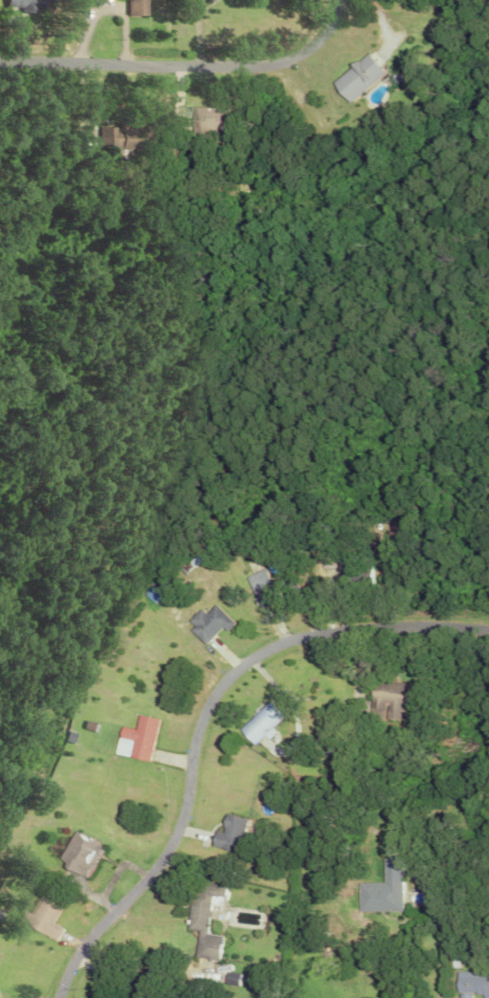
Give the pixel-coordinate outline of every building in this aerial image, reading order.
[(55,13),(55,0),(13,0),(13,8),(28,8),(28,12),(55,13)] [(152,0),(136,0),(136,16),(152,16),(152,0)] [(358,103),(392,72),(374,52),(340,83),(358,103)] [(228,129),(228,107),(192,108),(193,130),(228,129)] [(105,128),(104,148),(157,149),(157,123),(124,122),(124,128),(105,128)] [(251,591),(268,583),(261,568),(244,576),(251,591)] [(204,643),(220,626),(225,631),(233,623),(214,604),(204,613),(199,609),(184,624),(204,643)] [(372,679),(369,704),(385,706),(384,717),(396,719),(398,704),(408,705),(411,685),(372,679)] [(266,738),(274,731),(270,727),(281,717),(267,701),(236,729),(250,745),(262,734),(266,738)] [(156,719),(136,714),(132,729),(119,726),(116,737),(130,741),(126,757),(147,761),(156,719)] [(243,818),(221,814),(217,832),(209,830),(206,846),(230,851),(232,840),(238,841),(243,818)] [(92,876),(105,842),(75,830),(61,864),(92,876)] [(357,882),(358,911),(402,911),(402,860),(383,860),(383,882),(357,882)] [(35,914),(28,911),(22,923),(57,940),(63,928),(53,924),(67,896),(48,887),(35,914)] [(456,993),(460,993),(460,997),(470,997),(470,995),(488,995),(488,973),(456,973),(456,993)]
